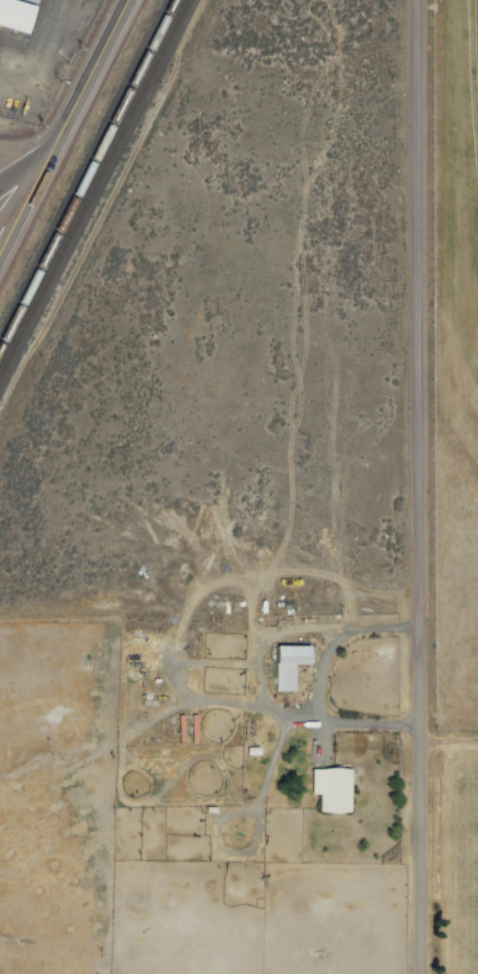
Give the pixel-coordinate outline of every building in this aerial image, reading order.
[(27,38),(0,30),(0,0),(16,0),(36,6),(27,38)] [(274,642),(310,643),(309,663),(294,662),(295,689),(274,690),(273,662),(274,642)] [(319,766),(350,766),(350,812),(319,812),(319,766)]
